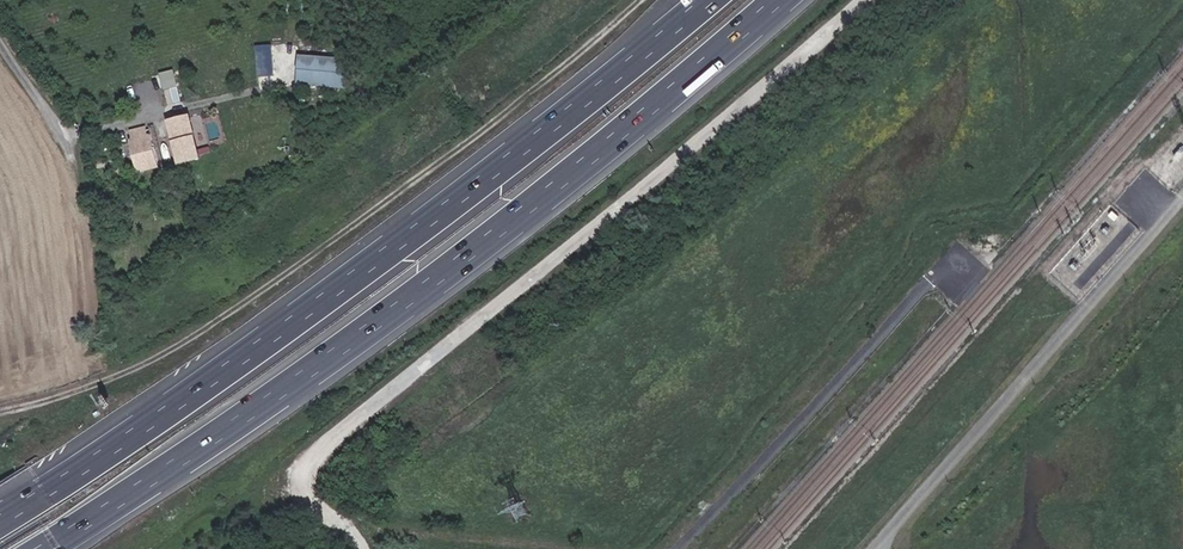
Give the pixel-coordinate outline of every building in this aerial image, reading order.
[(257,44),(260,76),(276,74),(273,43),(257,44)] [(301,53),(298,83),(351,88),(353,58),(301,53)] [(177,69),(162,72),(165,89),(180,86),(177,69)] [(183,167),(204,161),(193,119),(172,124),(183,167)] [(144,174),(165,169),(157,136),(153,137),(151,129),(136,132),(138,142),(136,143),(144,174)]
